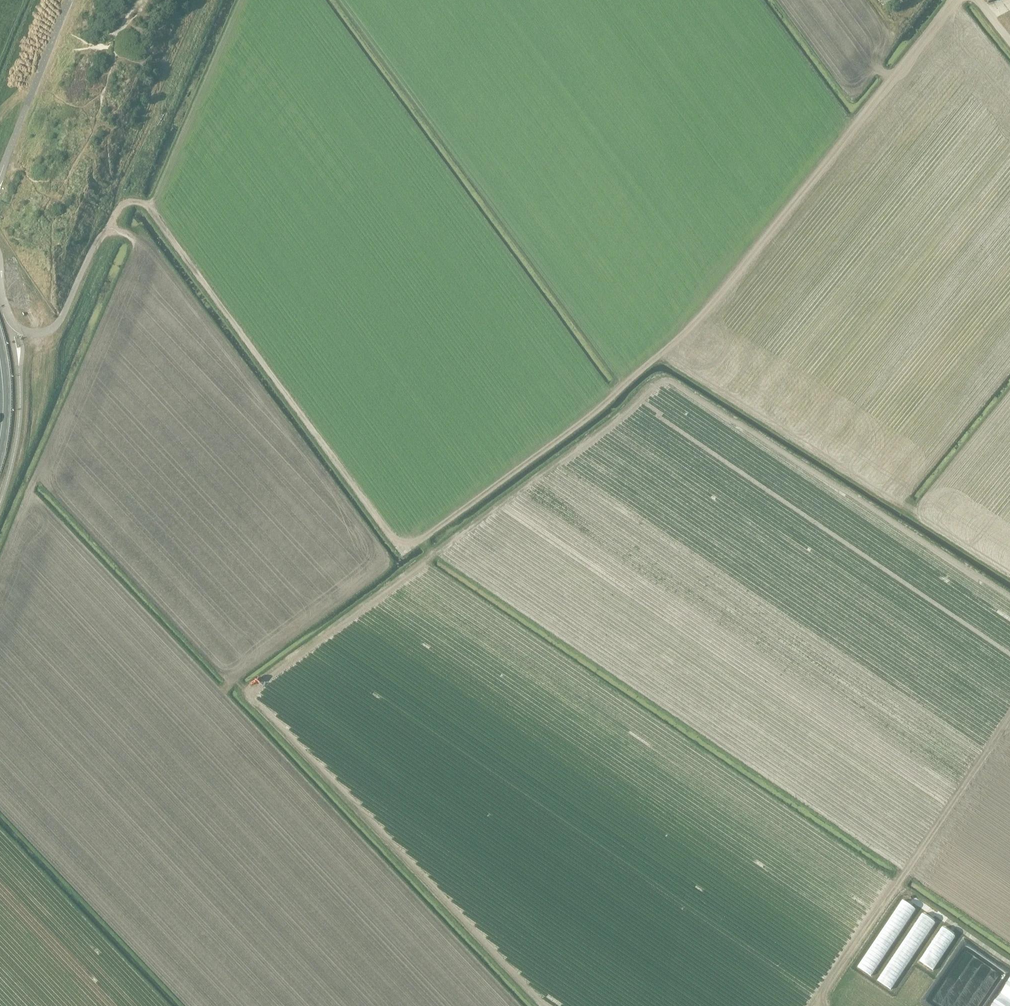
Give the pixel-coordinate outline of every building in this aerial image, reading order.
[(992,1005),(1009,1005),(1009,980),(992,1005)]
